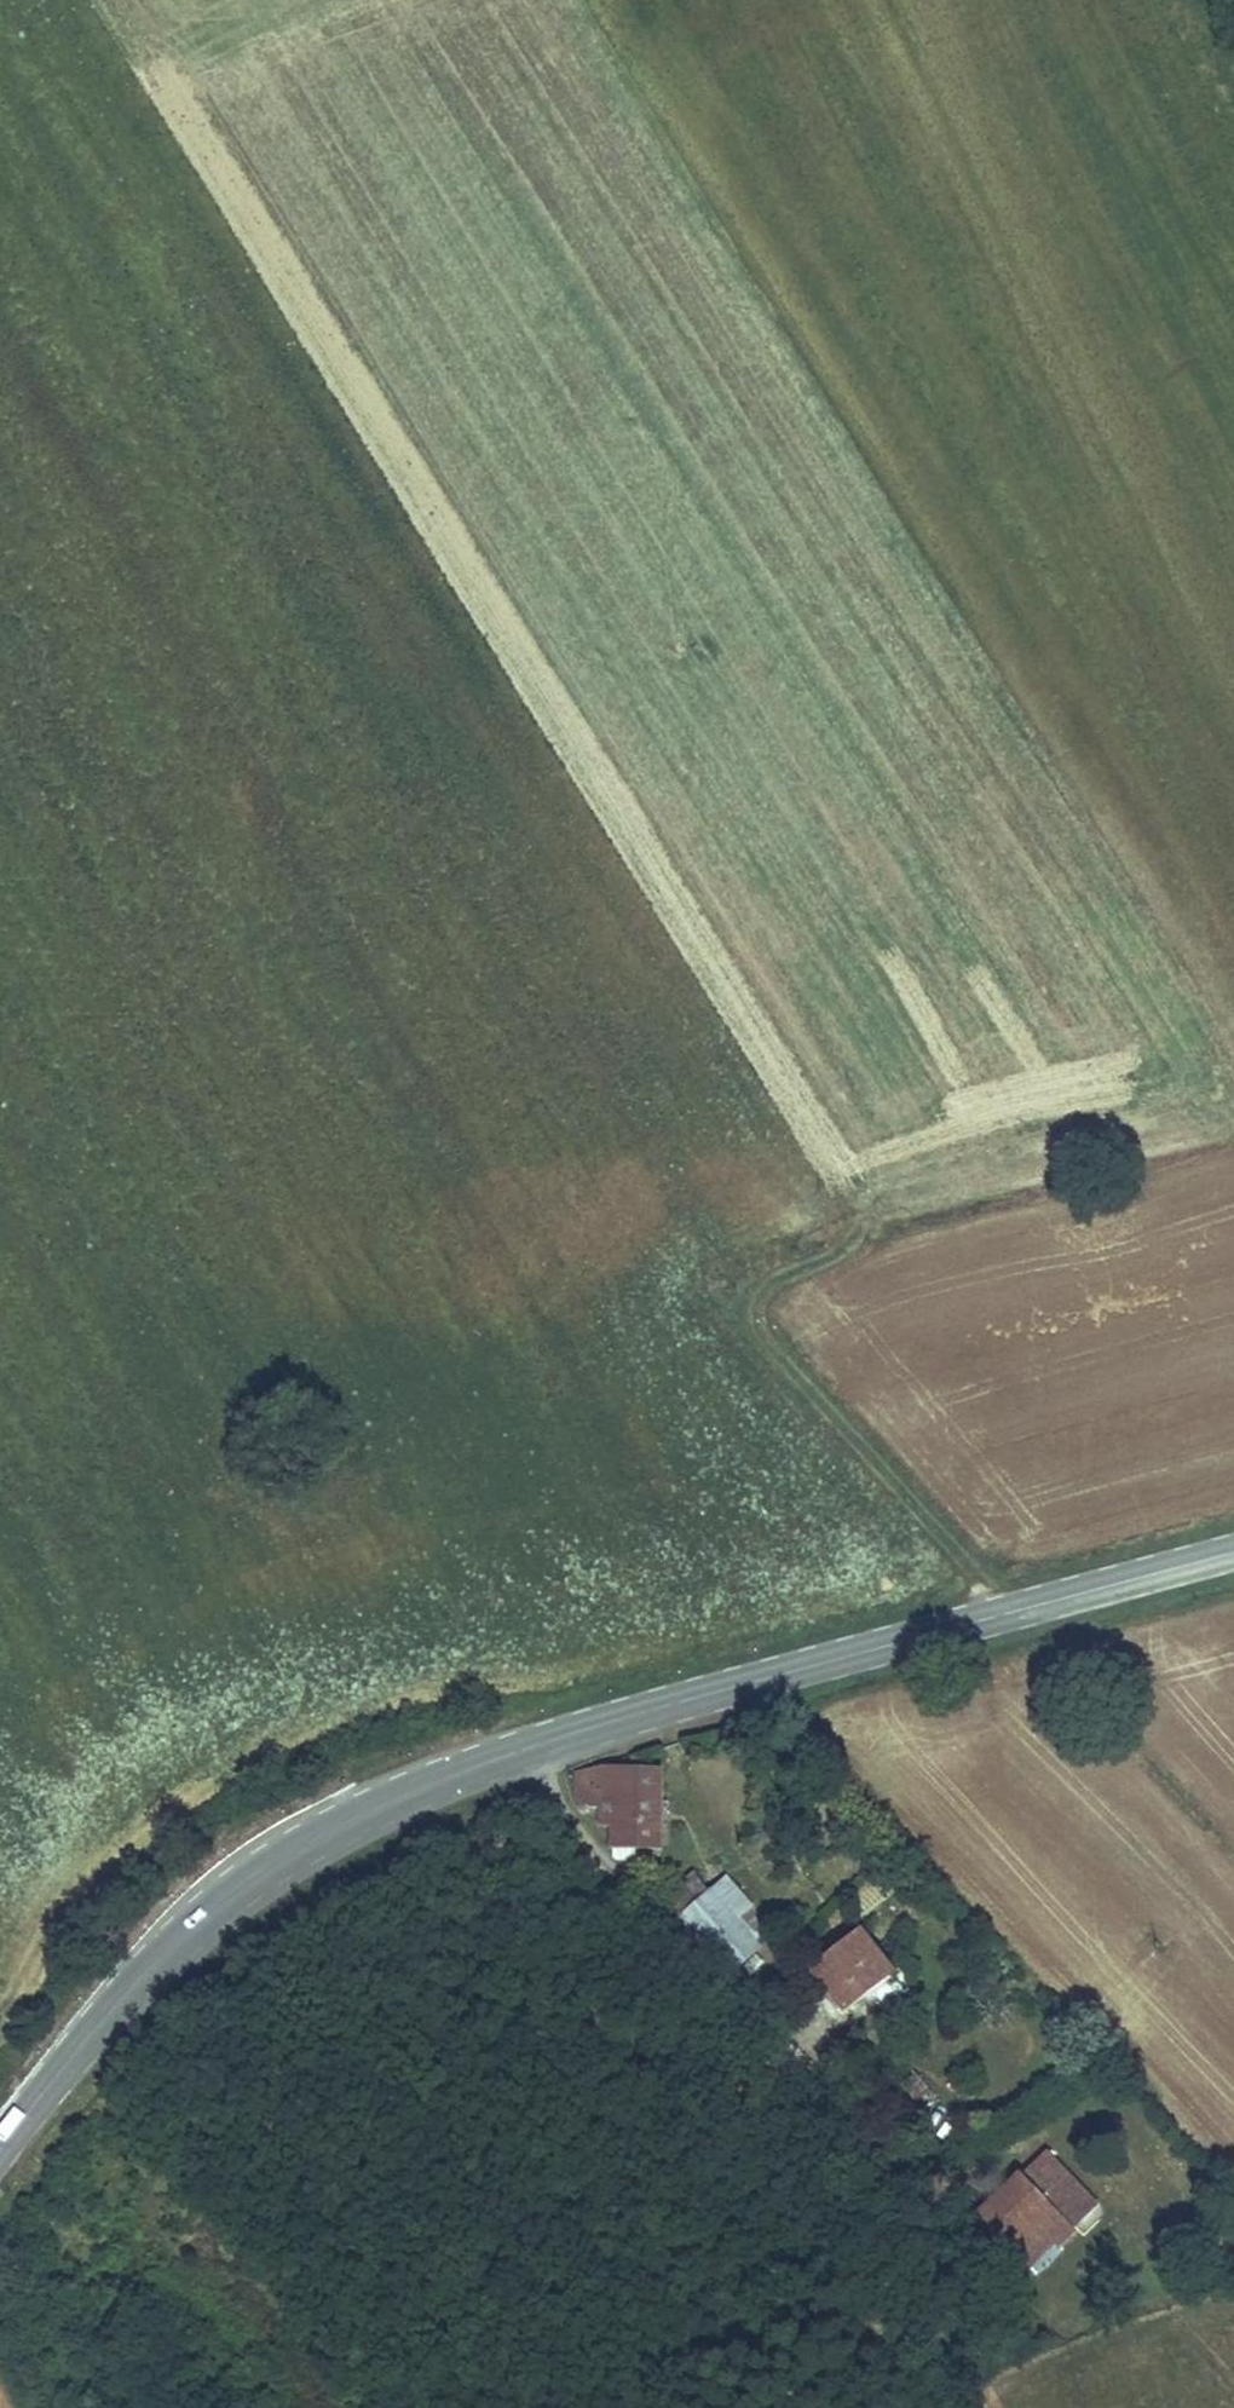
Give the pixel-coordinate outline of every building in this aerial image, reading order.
[(596,1780),(587,1826),(594,1833),(626,1830),(629,1856),(669,1852),(662,1775),(598,1778),(596,1780)] [(700,1891),(670,1917),(729,1980),(757,1953),(725,1918),(740,1902),(717,1876),(700,1891)] [(689,1878),(659,1906),(670,1917),(700,1891),(689,1878)] [(865,1921),(812,1968),(836,1997),(867,1972),(874,1979),(896,1961),(865,1921)] [(1026,2268),(1039,2257),(1073,2225),(1080,2234),(1090,2224),(1066,2199),(1055,2208),(1028,2178),(983,2221),(1026,2268)] [(1073,2225),(1039,2257),(1050,2268),(1082,2237),(1080,2234),(1073,2225)]
